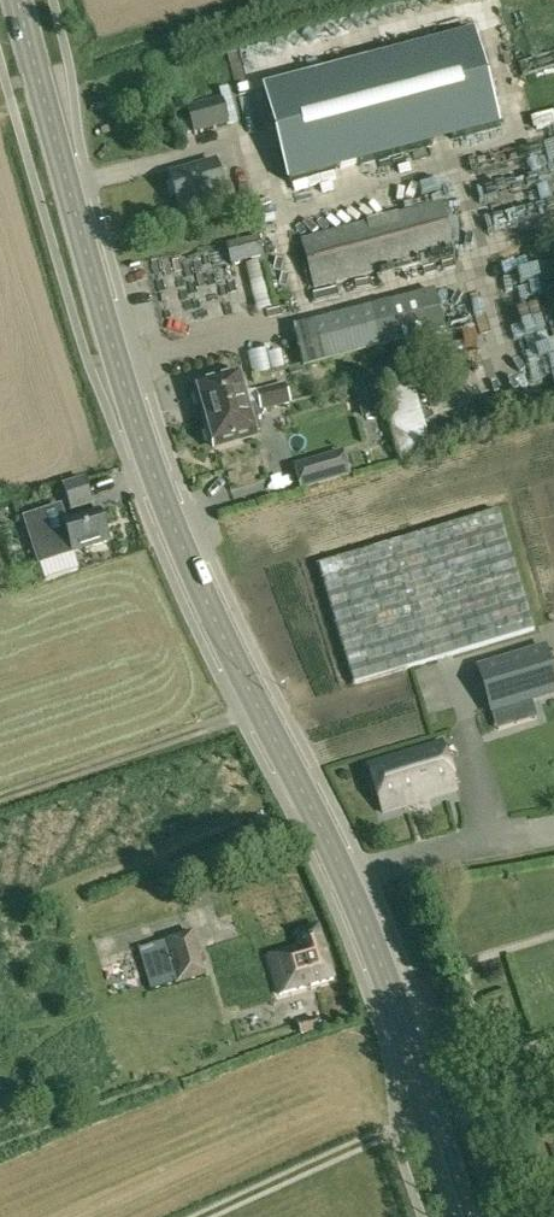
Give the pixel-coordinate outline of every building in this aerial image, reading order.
[(475,34),(263,90),(288,184),(500,128),(475,34)] [(223,99),(187,109),(195,135),(230,125),(223,99)] [(169,176),(179,212),(225,199),(215,163),(169,176)] [(301,242),(314,290),(454,253),(442,205),(301,242)] [(265,258),(260,238),(226,247),(231,267),(265,258)] [(548,308),(544,309),(553,344),(553,246),(526,253),(531,269),(537,268),(548,308)] [(210,273),(212,283),(234,279),(232,269),(210,273)] [(501,280),(510,305),(529,298),(520,274),(501,280)] [(304,369),(406,341),(444,331),(434,293),(294,331),(304,369)] [(480,320),(457,325),(463,352),(486,346),(480,320)] [(205,419),(247,407),(239,377),(197,389),(205,419)] [(380,391),(401,459),(433,449),(412,381),(380,391)] [(365,420),(381,415),(372,383),(356,387),(365,420)] [(264,411),(290,405),(284,384),(256,391),(259,404),(261,412),(264,411)] [(264,411),(261,412),(259,404),(247,407),(205,419),(214,449),(256,437),(251,422),(261,419),(264,414),(264,411)] [(341,453),(291,466),(298,492),(348,478),(341,453)] [(264,481),(269,496),(291,489),(285,473),(264,481)] [(86,484),(64,491),(71,512),(93,505),(86,484)] [(39,565),(73,554),(108,543),(99,514),(65,525),(60,509),(25,520),(39,565)] [(535,631),(499,513),(319,567),(355,685),(535,631)] [(553,693),(553,674),(547,650),(478,671),(490,713),(553,693)] [(383,813),(456,792),(442,744),(368,765),(383,813)] [(543,751),(547,780),(553,779),(553,749),(543,751)] [(296,935),(300,949),(268,959),(279,997),(333,981),(318,929),(296,935)] [(163,943),(176,986),(207,976),(195,934),(163,943)] [(152,994),(163,991),(155,963),(144,967),(152,994)] [(315,1019),(298,1023),(301,1037),(318,1032),(315,1019)]
